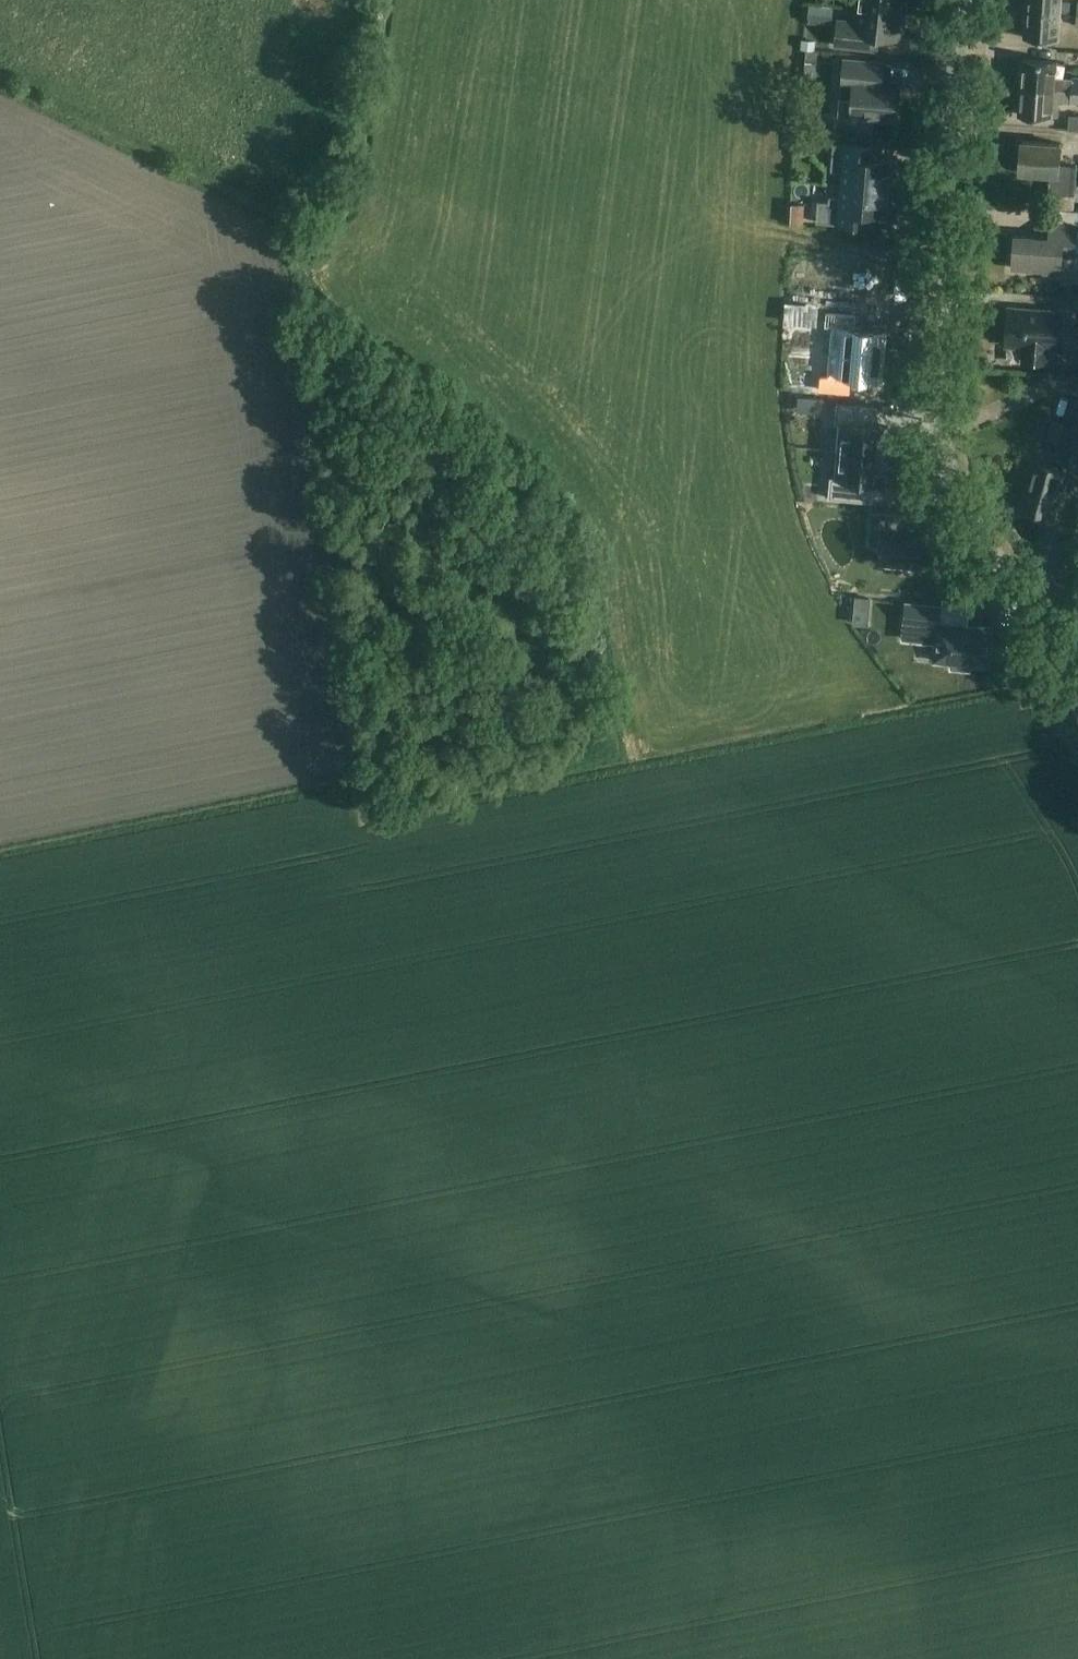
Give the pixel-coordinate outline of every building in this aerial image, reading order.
[(905,12),(907,0),(858,0),(857,7),(905,12)] [(1059,11),(1059,0),(1025,0),(1025,9),(1059,11)] [(903,29),(905,12),(857,7),(856,20),(838,18),(835,44),(877,48),(879,34),(900,36),(901,29),(903,29)] [(1056,38),(1059,11),(1025,9),(1023,36),(1056,38)] [(841,96),(840,96),(838,113),(897,118),(900,80),(891,80),(892,61),(844,57),(841,96)] [(1021,58),(1019,84),(1077,89),(1077,79),(1072,78),(1053,77),(1055,60),(1021,58)] [(1019,84),(1017,114),(1058,117),(1059,102),(1077,103),(1077,89),(1019,84)] [(1068,115),(1067,129),(1077,130),(1077,115),(1068,115)] [(1075,192),(1077,163),(1060,162),(1061,141),(1021,139),(1019,170),(1051,172),(1050,190),(1056,191),(1075,192)] [(840,183),(890,187),(892,162),(876,160),(877,147),(833,143),(831,170),(841,171),(840,183)] [(887,213),(890,187),(840,183),(839,197),(829,196),(828,201),(817,200),(816,221),(871,226),(872,212),(887,213)] [(1074,208),(1075,192),(1056,191),(1055,207),(1074,208)] [(806,215),(807,193),(796,192),(795,215),(806,215)] [(1075,251),(1077,232),(1077,221),(1050,219),(1049,235),(1014,233),(1011,266),(1042,268),(1041,271),(1058,272),(1060,250),(1075,251)] [(1058,347),(1061,310),(1008,306),(1006,343),(1024,345),(1023,358),(1047,360),(1048,347),(1058,347)] [(1070,398),(1062,422),(1053,419),(1047,440),(1056,442),(1052,453),(1077,461),(1077,400),(1070,398)] [(837,402),(835,423),(840,424),(837,450),(863,453),(886,454),(889,426),(869,425),(871,405),(837,402)] [(825,476),(824,497),(869,501),(870,482),(884,483),(886,454),(863,453),(837,450),(835,477),(825,476)] [(1049,514),(1062,470),(1028,460),(1023,476),(1029,478),(1021,506),(1049,514)] [(904,515),(872,512),(870,528),(883,529),(881,563),(920,566),(923,531),(903,529),(904,515)] [(853,595),(851,623),(869,624),(870,596),(853,595)] [(985,671),(989,633),(959,630),(938,629),(939,612),(902,609),(901,627),(926,629),(925,646),(933,647),(931,667),(948,668),(948,673),(968,675),(968,670),(985,671)]
